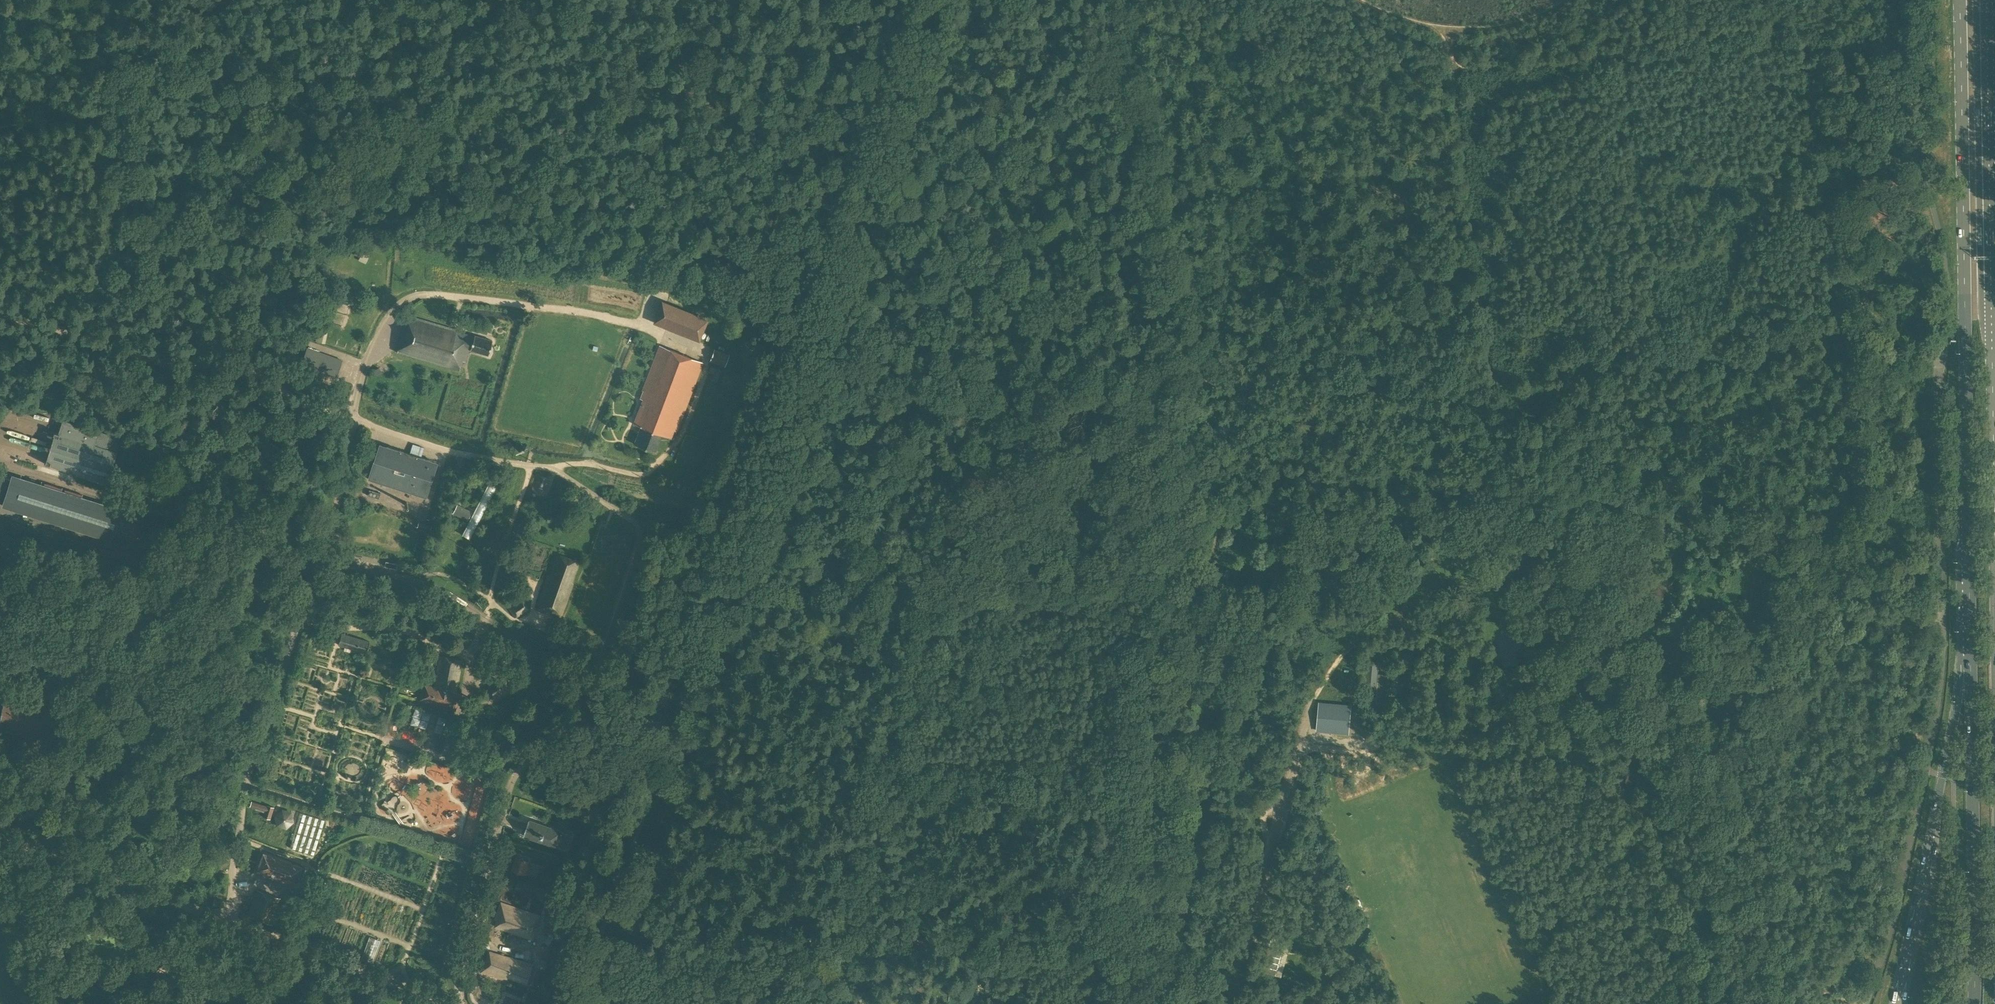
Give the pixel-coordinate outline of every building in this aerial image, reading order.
[(360,251),(357,261),(364,263),(367,254),(360,251)] [(708,320),(661,301),(652,323),(699,342),(708,320)] [(457,329),(408,315),(403,329),(397,351),(460,370),(463,360),(465,361),(469,349),(488,354),(492,340),(474,335),(474,336),(460,332),(456,330),(457,329)] [(675,435),(703,362),(666,348),(659,345),(641,390),(642,391),(639,398),(642,399),(633,424),(640,426),(639,430),(637,435),(633,443),(655,452),(661,434),(672,435),(675,435)] [(307,348),(300,365),(335,378),(341,360),(307,348)] [(714,348),(709,361),(724,367),(729,354),(714,348)] [(378,368),(373,371),(377,376),(382,373),(378,368)] [(44,461),(44,463),(56,467),(107,483),(117,452),(116,451),(120,439),(110,436),(110,434),(62,419),(61,422),(60,425),(59,429),(58,431),(58,432),(55,431),(53,437),(52,440),(51,443),(50,446),(49,450),(48,452),(47,456),(46,459),(46,460),(45,461),(44,461)] [(369,479),(426,497),(437,463),(421,457),(424,447),(413,444),(410,454),(380,444),(375,459),(369,479)] [(461,473),(465,460),(458,458),(454,470),(461,473)] [(537,475),(535,481),(534,487),(546,490),(549,479),(537,475)] [(6,499),(128,538),(129,533),(132,534),(133,530),(134,528),(131,527),(133,522),(11,483),(0,480),(0,498),(6,499)] [(370,490),(368,495),(379,499),(381,493),(370,490)] [(458,504),(453,513),(468,520),(472,512),(466,509),(458,504)] [(419,522),(417,528),(430,532),(432,526),(419,522)] [(502,540),(504,533),(496,531),(493,544),(501,546),(502,540)] [(547,575),(535,610),(545,613),(547,609),(552,610),(551,615),(561,618),(573,584),(571,583),(578,562),(576,561),(576,560),(559,554),(559,555),(556,554),(549,575),(547,575)] [(520,596),(507,605),(514,617),(528,608),(520,596)] [(369,641),(357,637),(340,633),(337,645),(365,654),(369,641)] [(39,659),(34,656),(32,655),(29,662),(28,661),(27,663),(28,664),(23,674),(30,678),(39,659)] [(418,700),(436,705),(455,711),(460,694),(456,693),(462,659),(439,656),(433,686),(423,683),(418,700)] [(1378,661),(1367,660),(1365,676),(1377,676),(1378,661)] [(1365,676),(1364,691),(1376,692),(1377,676),(1365,676)] [(505,689),(498,680),(486,689),(492,698),(505,689)] [(418,696),(420,689),(412,686),(410,693),(418,696)] [(1364,691),(1363,707),(1374,708),(1376,692),(1364,691)] [(1317,730),(1334,732),(1335,724),(1349,725),(1350,706),(1319,703),(1317,730)] [(416,707),(410,722),(426,728),(431,712),(416,707)] [(435,731),(443,732),(446,716),(438,715),(435,731)] [(251,801),(250,807),(265,811),(263,816),(270,818),(273,807),(266,805),(266,806),(251,801)] [(281,808),(273,815),(276,825),(285,828),(293,821),(291,811),(281,808)] [(290,847),(310,853),(314,855),(324,820),(300,812),(290,847)] [(557,848),(557,846),(562,832),(563,830),(529,819),(523,836),(557,848)] [(562,832),(557,846),(567,850),(572,835),(564,833),(562,832)] [(302,867),(264,853),(262,852),(256,871),(296,887),(302,867)] [(528,860),(516,857),(512,870),(527,875),(530,868),(526,867),(528,860)] [(505,876),(502,884),(512,888),(515,879),(505,876)] [(517,880),(515,888),(545,898),(548,890),(517,880)] [(256,889),(250,907),(247,915),(272,925),(276,915),(274,914),(280,898),(256,889)] [(299,898),(289,894),(283,910),(293,913),(299,898)] [(32,895),(22,899),(25,909),(24,909),(25,911),(26,910),(26,911),(36,907),(32,895)] [(533,940),(541,915),(501,902),(494,927),(533,940)] [(285,916),(281,927),(285,929),(286,927),(290,928),(292,923),(288,922),(290,918),(285,916)] [(369,936),(361,959),(372,963),(380,940),(369,936)] [(1259,970),(1275,975),(1281,952),(1265,948),(1259,970)] [(527,985),(533,963),(488,951),(483,966),(482,965),(480,972),(506,982),(508,978),(527,985)] [(541,988),(545,973),(537,971),(533,985),(541,988)]
